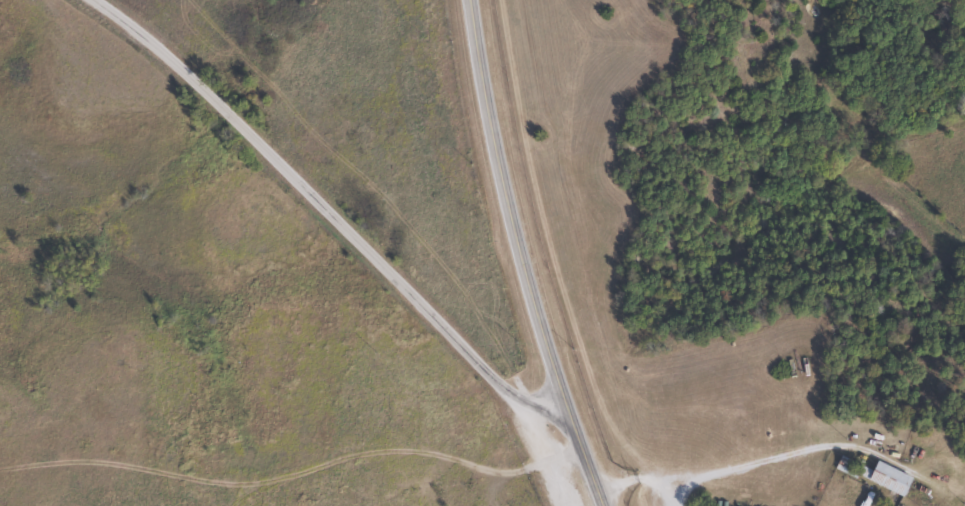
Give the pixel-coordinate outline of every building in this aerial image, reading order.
[(909,477),(874,462),(870,470),(839,456),(834,467),(901,497),(909,477)]
